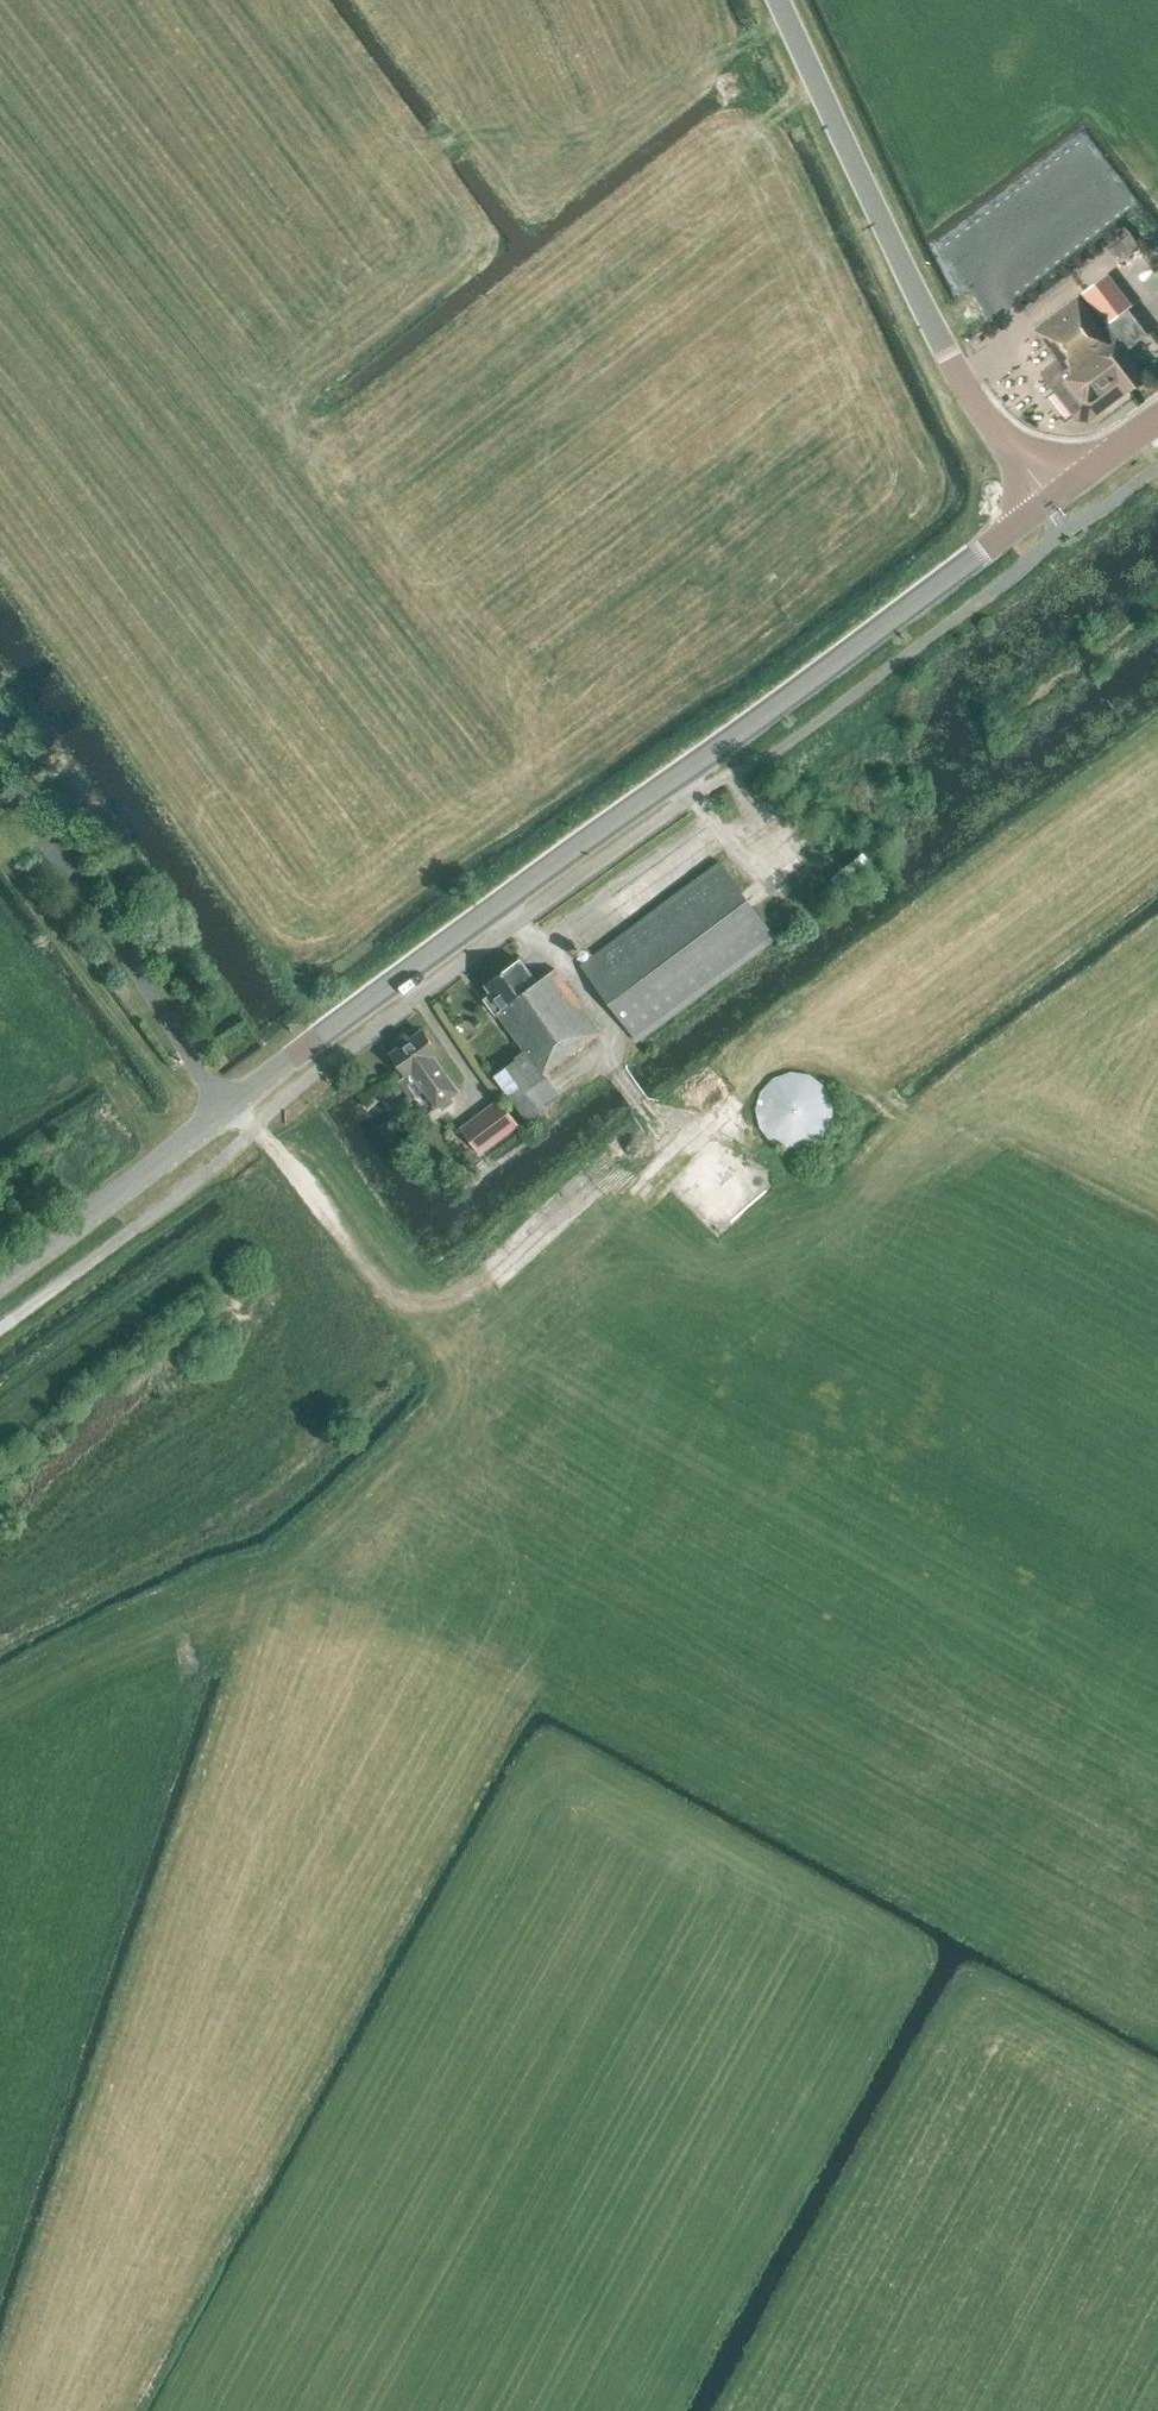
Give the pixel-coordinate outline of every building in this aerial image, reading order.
[(1106,328),(1129,311),(1134,307),(1109,275),(1081,296),(1106,328)] [(1102,331),(1077,299),(1063,310),(1035,331),(1057,359),(1044,369),(1043,377),(1077,422),(1087,422),(1144,379),(1124,352),(1147,335),(1129,311),(1102,331)] [(775,938),(741,891),(720,863),(580,966),(636,1041),(775,938)] [(535,983),(518,960),(485,985),(491,993),(485,998),(525,1052),(517,1058),(518,1060),(496,1077),(528,1121),(558,1097),(542,1075),(600,1032),(554,969),(535,983)] [(459,1091),(432,1055),(437,1051),(422,1031),(390,1055),(405,1075),(396,1082),(411,1101),(425,1091),(437,1107),(459,1091)] [(790,1148),(802,1148),(813,1144),(822,1136),(829,1127),(832,1116),(832,1105),(829,1094),(823,1085),(815,1077),(805,1073),(793,1072),(782,1073),(772,1079),(764,1087),(758,1097),(756,1108),(757,1120),(762,1131),(769,1139),(779,1146),(790,1148)] [(480,1155),(519,1127),(499,1100),(460,1128),(480,1155)] [(444,1163),(429,1158),(422,1177),(438,1182),(444,1163)]
